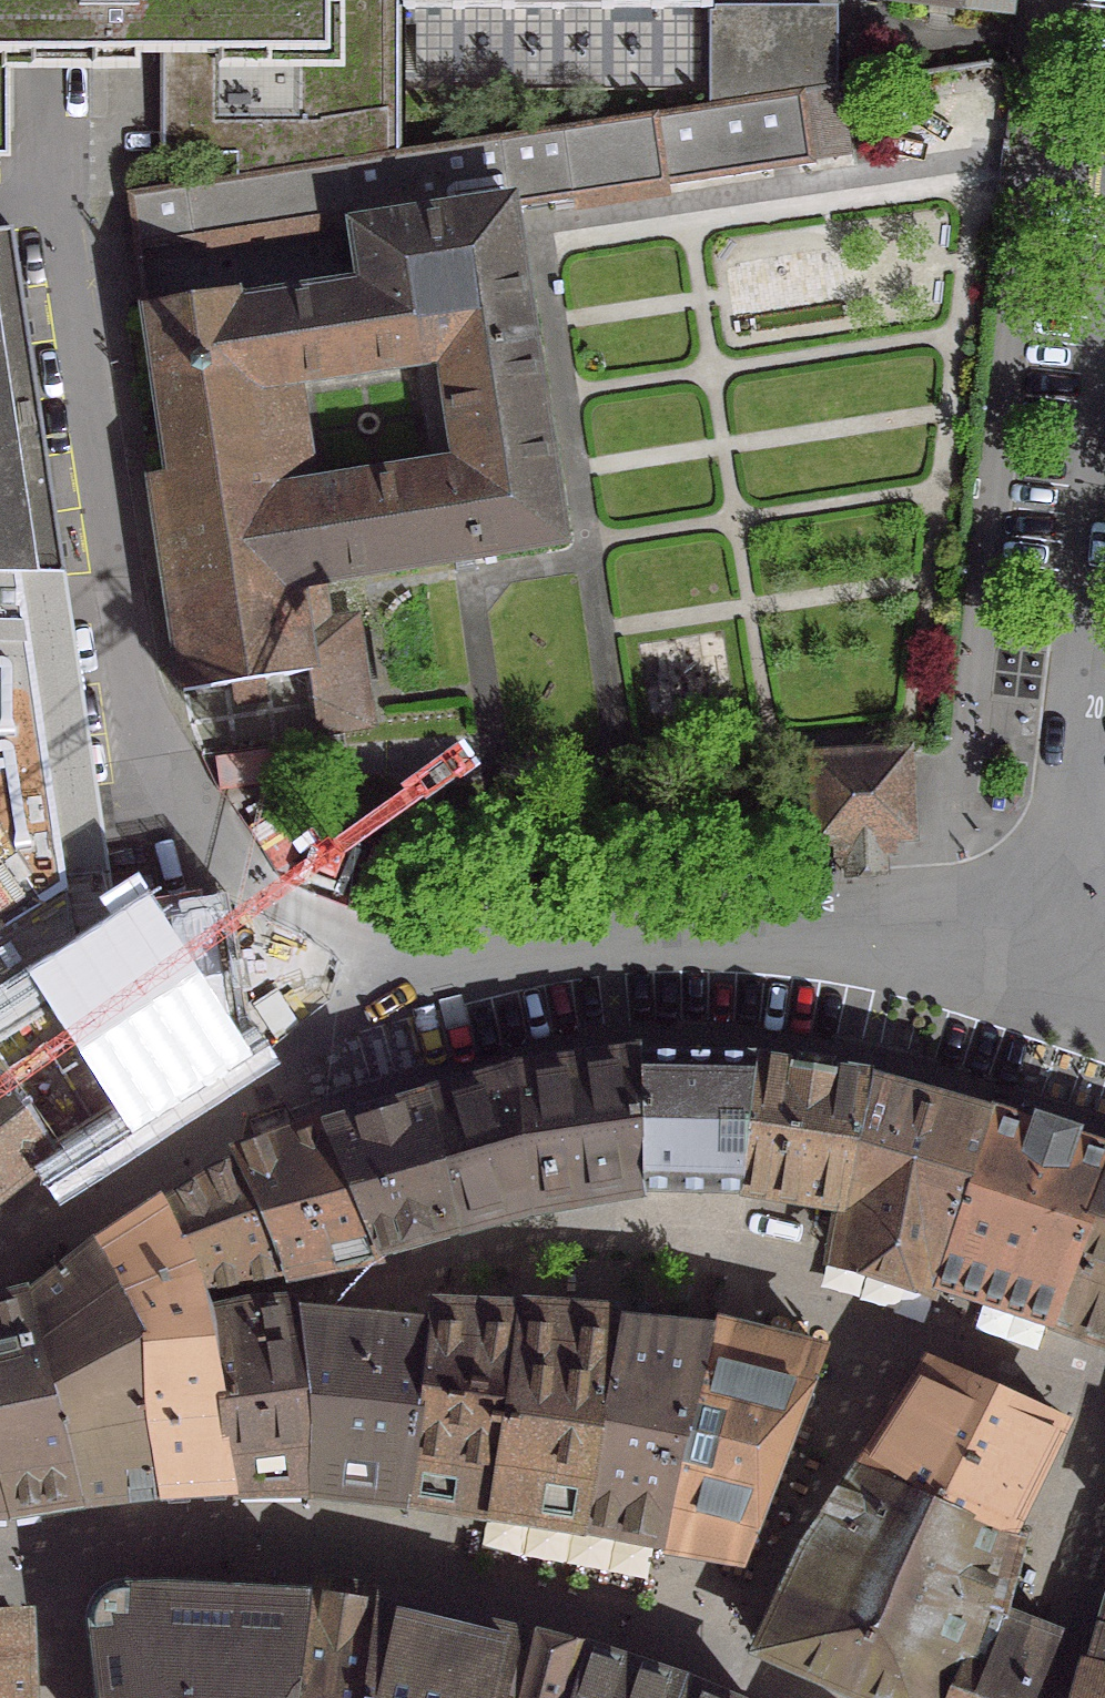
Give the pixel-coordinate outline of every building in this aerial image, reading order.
[(4,131),(4,72),(50,72),(134,72),(134,42),(168,42),(168,84),(201,84),(201,131),(319,131),(319,125),(393,113),(393,0),(0,0),(0,131),(4,131)] [(403,8),(711,10),(711,0),(403,0),(403,8)] [(883,3),(935,8),(952,10),(953,6),(1008,13),(1009,0),(883,0),(883,3)] [(706,25),(706,71),(706,105),(798,91),(834,86),(834,25),(706,25)] [(706,105),(647,115),(657,188),(809,165),(808,158),(842,153),(833,92),(799,97),(798,91),(706,105)] [(568,201),(557,128),(121,194),(128,248),(349,218),(359,285),(333,289),(251,302),(307,674),(303,674),(313,738),(322,737),(322,733),(368,725),(351,620),(324,624),(317,580),(556,540),(505,210),(568,201)] [(25,576),(58,577),(7,232),(0,233),(0,575),(25,576)] [(163,474),(144,476),(177,693),(251,682),(303,674),(307,674),(251,302),(233,305),(230,291),(137,306),(163,474)] [(138,948),(134,926),(111,930),(73,677),(61,598),(58,577),(25,576),(0,575),(0,1035),(138,948)] [(912,749),(811,753),(814,822),(815,843),(836,842),(837,854),(852,853),(853,870),(866,869),(881,869),(881,852),(896,851),(895,838),(916,837),(914,781),(912,751),(912,749)] [(5,1185),(51,1148),(207,1050),(219,1047),(227,1040),(228,1029),(223,998),(214,929),(210,922),(204,918),(197,916),(188,917),(134,926),(138,948),(0,1035),(0,1189),(5,1185)] [(424,1100),(422,1101),(450,1227),(523,1203),(627,1189),(642,1188),(639,1057),(511,1075),(424,1100)] [(737,1190),(750,1060),(639,1057),(642,1188),(737,1190)] [(811,1203),(837,1208),(840,1208),(866,1079),(750,1060),(737,1190),(811,1203)] [(839,1253),(930,1282),(985,1115),(985,1114),(913,1092),(866,1079),(840,1208),(837,1208),(835,1219),(826,1254),(838,1257),(839,1253)] [(371,1250),(450,1227),(422,1101),(323,1130),(371,1250)] [(985,1115),(930,1282),(1047,1321),(1104,1171),(1104,1156),(1053,1138),(985,1115)] [(248,1184),(244,1186),(277,1269),(345,1255),(354,1254),(371,1250),(323,1130),(303,1137),(298,1138),(279,1145),(239,1158),(248,1184)] [(196,1284),(277,1269),(244,1186),(248,1184),(239,1158),(207,1173),(184,1187),(159,1204),(191,1285),(196,1284)] [(1047,1321),(1104,1344),(1104,1171),(1047,1321)] [(95,1246),(124,1337),(201,1313),(205,1312),(202,1302),(196,1284),(191,1285),(159,1204),(95,1246)] [(196,1487),(225,1486),(201,1323),(204,1323),(201,1313),(124,1337),(95,1246),(76,1257),(61,1268),(49,1279),(24,1298),(73,1499),(115,1494),(140,1492),(159,1490),(196,1487)] [(73,1499),(24,1298),(0,1304),(0,1510),(5,1510),(73,1499)] [(239,1485),(309,1485),(309,1452),(310,1430),(311,1402),(307,1376),(298,1326),(291,1308),(245,1312),(223,1318),(204,1323),(201,1323),(225,1486),(239,1485)] [(333,1487),(402,1497),(427,1314),(423,1313),(422,1323),(343,1314),(291,1308),(298,1326),(307,1376),(311,1402),(310,1430),(309,1452),(309,1485),(333,1487)] [(485,1511),(581,1525),(618,1320),(427,1314),(402,1497),(485,1511)] [(581,1525),(654,1541),(709,1332),(618,1320),(581,1525)] [(817,1355),(709,1332),(654,1541),(698,1548),(739,1555),(817,1355)] [(938,1366),(926,1361),(920,1374),(922,1375),(877,1446),(852,1470),(1003,1532),(1010,1514),(1050,1429),(1055,1431),(1061,1418),(1047,1412),(1045,1416),(937,1369),(938,1366)] [(794,1557),(971,1633),(994,1644),(1009,1607),(1029,1537),(1003,1532),(852,1470),(794,1557)] [(854,1697),(943,1697),(971,1633),(794,1557),(751,1649),(854,1697)] [(86,1625),(94,1697),(291,1697),(310,1588),(161,1585),(119,1586),(119,1588),(113,1590),(111,1597),(95,1615),(89,1618),(88,1625),(86,1625)] [(521,1625),(409,1600),(364,1593),(310,1588),(291,1697),(504,1697),(521,1625)] [(37,1606),(0,1606),(0,1697),(39,1697),(37,1606)] [(971,1633),(943,1697),(1038,1697),(1067,1632),(1009,1607),(994,1644),(971,1633)] [(579,1654),(533,1642),(521,1625),(504,1697),(567,1697),(579,1654)] [(1092,1662),(1104,1666),(1104,1626),(1102,1626),(1092,1662)] [(678,1686),(579,1654),(567,1697),(706,1697),(678,1686)] [(1092,1662),(1081,1697),(1104,1697),(1104,1666),(1092,1662)]
